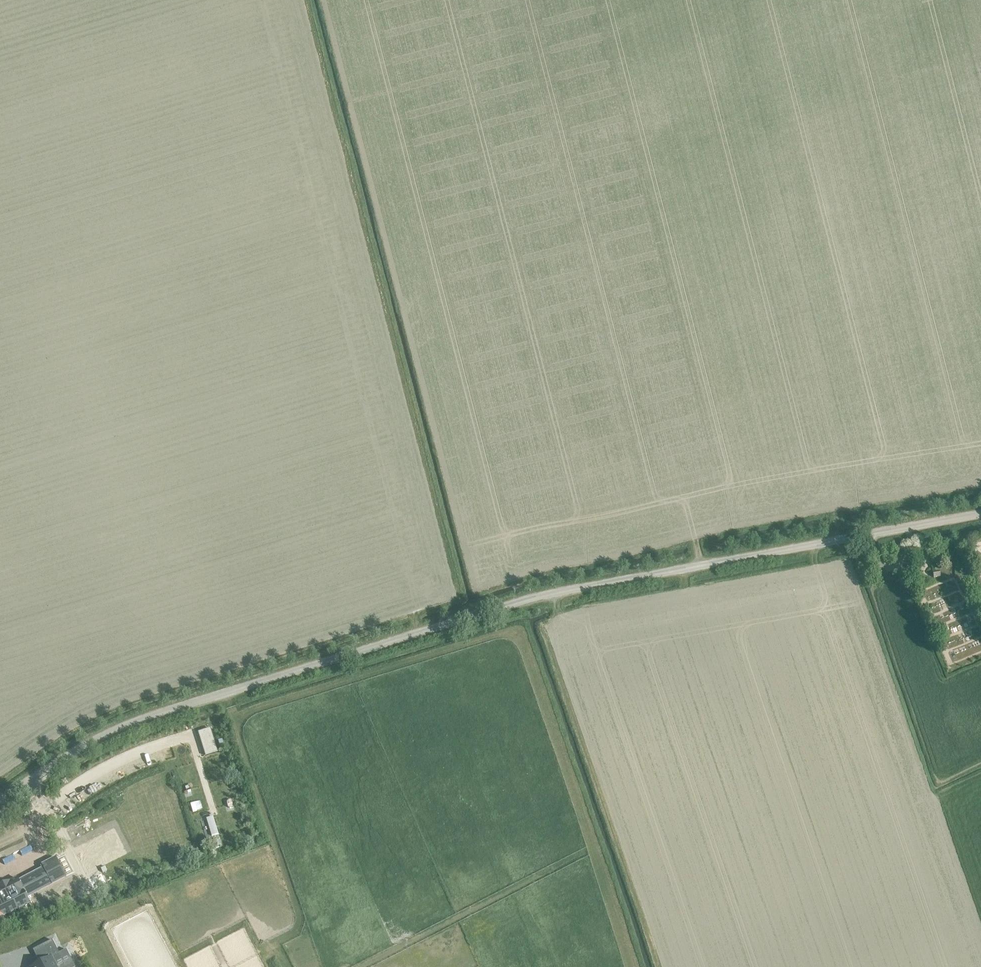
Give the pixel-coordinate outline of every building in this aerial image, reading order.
[(198,733),(199,735),(201,734),(202,736),(204,735),(205,737),(203,738),(204,743),(202,744),(205,756),(217,752),(210,729),(198,733)] [(29,843),(33,849),(50,840),(47,834),(29,843)] [(14,898),(0,870),(0,911),(55,884),(59,893),(69,888),(65,879),(66,878),(56,859),(40,867),(42,871),(19,883),(24,893),(14,898)] [(46,946),(34,952),(40,963),(32,966),(57,966),(46,946)]
